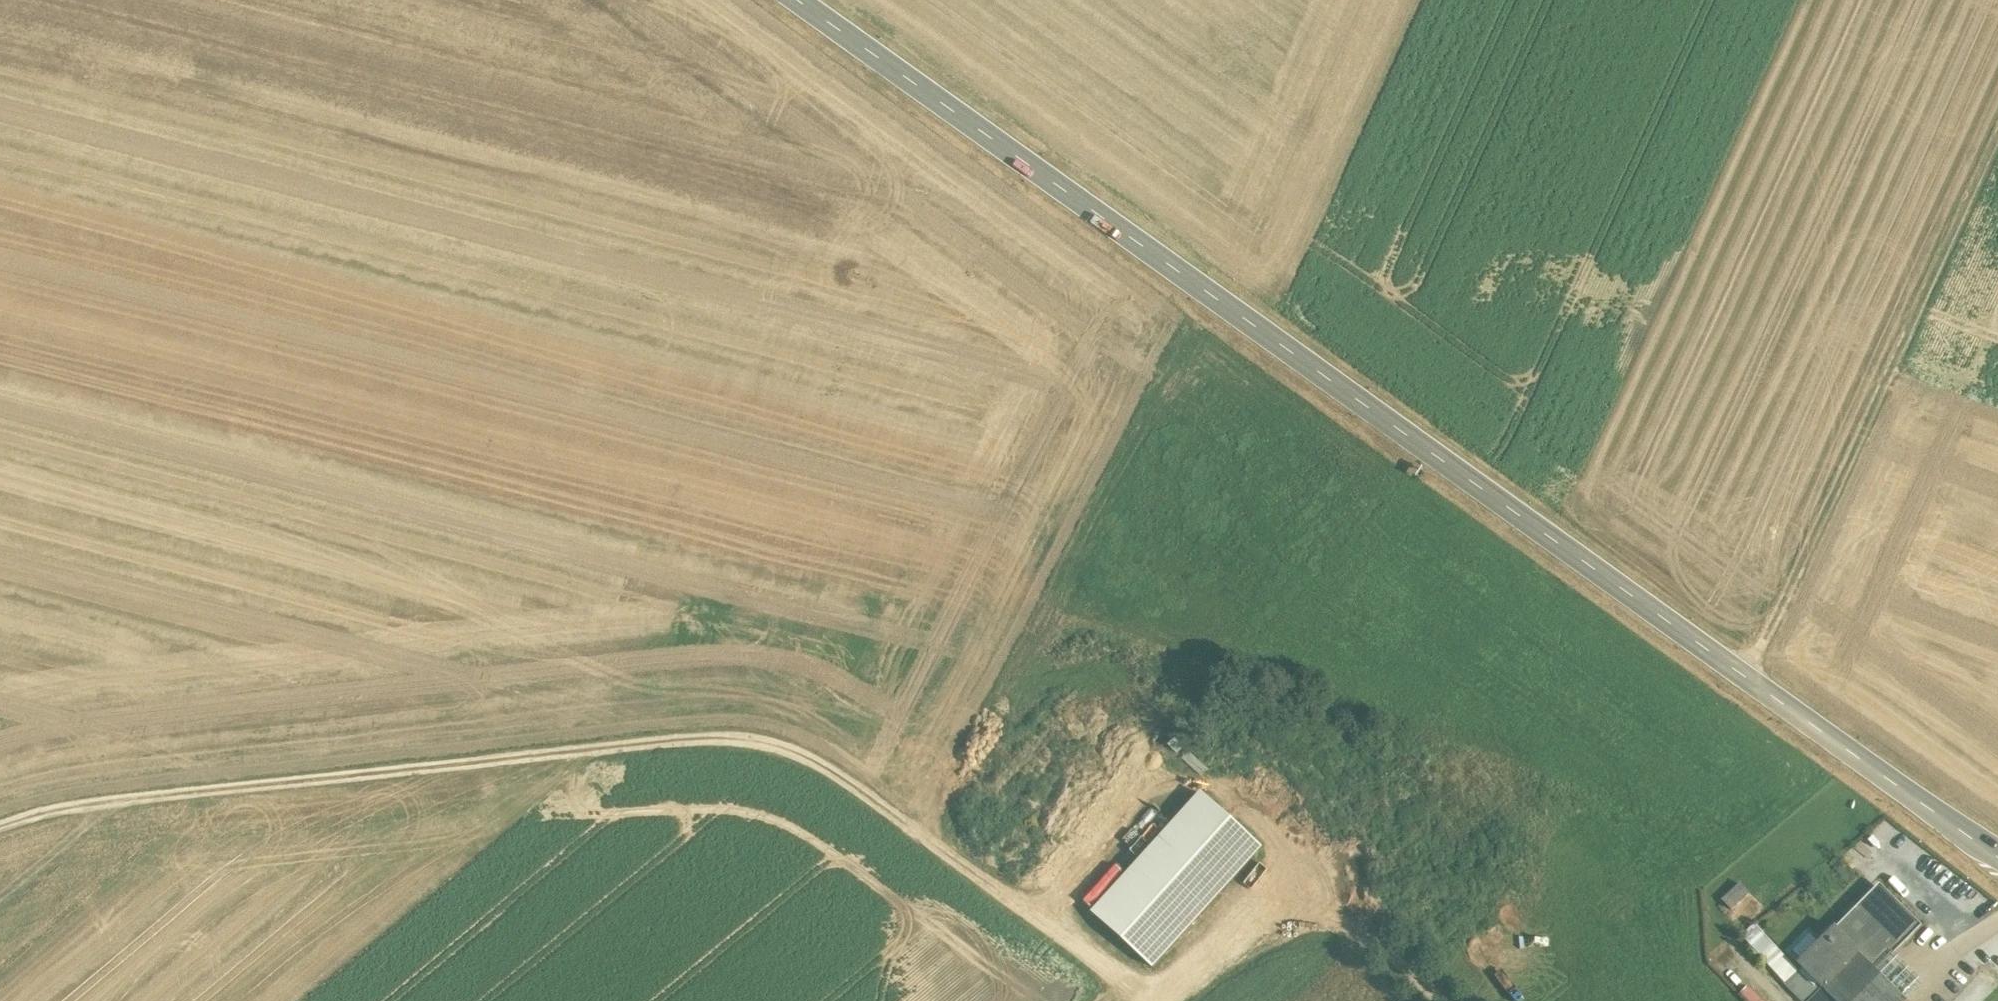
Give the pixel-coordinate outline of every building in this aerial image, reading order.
[(1207,792),(1104,908),(1164,961),(1267,846),(1207,792)] [(1719,897),(1728,908),(1748,891),(1740,881),(1719,897)] [(1798,966),(1821,989),(1834,1000),(1905,1000),(1872,969),(1914,928),(1876,890),(1836,929),(1798,966)]
